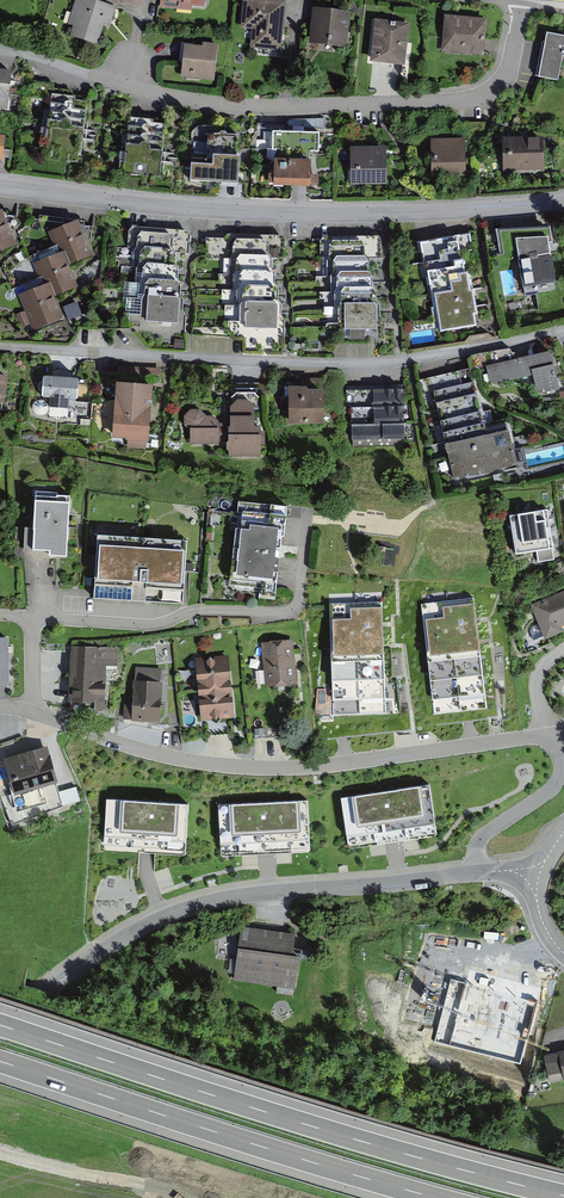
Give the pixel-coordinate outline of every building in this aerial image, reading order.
[(154,16),(199,20),(201,0),(155,0),(154,16)] [(99,57),(111,17),(70,5),(59,45),(99,57)] [(277,61),(282,10),(238,6),(235,37),(247,38),(245,58),(277,61)] [(341,58),(344,22),(308,18),(305,54),(341,58)] [(488,60),(492,23),(450,18),(445,55),(488,60)] [(403,66),(408,23),(374,19),(369,62),(403,66)] [(545,75),(563,80),(563,34),(555,32),(545,75)] [(210,90),(212,55),(177,53),(175,88),(210,90)] [(92,100),(51,97),(49,115),(90,119),(92,100)] [(90,119),(49,115),(47,132),(88,137),(90,119)] [(171,121),(131,116),(129,133),(169,138),(171,121)] [(239,136),(219,135),(213,127),(199,127),(192,132),(191,142),(193,145),(193,154),(207,154),(206,159),(193,158),(191,181),(238,184),(240,158),(237,157),(239,136)] [(88,137),(47,132),(45,150),(86,155),(88,137)] [(169,138),(129,133),(127,150),(167,156),(169,138)] [(548,138),(505,139),(506,172),(549,172),(548,138)] [(468,139),(427,140),(429,179),(470,178),(468,139)] [(267,142),(268,196),(325,196),(325,142),(267,142)] [(390,147),(353,146),(353,186),(390,186),(390,147)] [(167,156),(127,150),(125,168),(164,173),(165,168),(167,156)] [(7,212),(0,214),(0,250),(17,245),(7,212)] [(92,256),(77,221),(51,232),(65,267),(92,256)] [(495,230),(498,258),(517,255),(526,317),(563,312),(563,281),(556,222),(495,230)] [(186,256),(186,235),(114,234),(114,249),(140,249),(140,267),(126,267),(125,300),(136,300),(135,327),(144,327),(144,336),(197,337),(197,296),(193,296),(193,279),(189,279),(189,267),(178,267),(178,256),(186,256)] [(282,257),(282,235),(203,235),(203,259),(239,259),(239,270),(232,270),(232,289),(238,289),(238,309),(244,309),(244,331),(254,332),(254,341),(290,341),(290,302),(287,302),(287,284),(281,284),(282,268),(274,268),(274,257),(282,257)] [(480,235),(420,242),(421,254),(429,253),(430,261),(427,262),(429,282),(434,282),(436,297),(439,297),(442,328),(489,323),(488,313),(484,313),(482,289),(479,290),(477,272),(474,272),(473,260),(469,260),(468,253),(482,252),(480,235)] [(384,252),(383,236),(309,238),(309,255),(334,255),(334,264),(328,264),(328,285),(334,285),(335,307),(340,307),(340,335),(390,335),(389,305),(384,305),(384,287),(378,288),(378,272),(372,273),(372,252),(384,252)] [(73,290),(59,255),(35,264),(48,300),(73,290)] [(55,323),(43,287),(20,295),(33,331),(55,323)] [(66,305),(70,317),(81,314),(77,302),(66,305)] [(496,357),(501,384),(533,378),(537,398),(563,392),(563,383),(558,352),(512,360),(511,354),(496,357)] [(0,373),(0,409),(7,409),(11,374),(0,373)] [(45,418),(48,417),(48,422),(88,425),(89,406),(82,405),(84,379),(44,376),(43,396),(52,397),(52,404),(50,401),(47,400),(44,400),(41,400),(38,402),(36,404),(35,407),(35,410),(35,412),(37,415),(39,417),(42,418),(45,418)] [(483,377),(424,391),(448,488),(531,467),(521,429),(497,435),(483,377)] [(160,391),(112,384),(109,405),(114,409),(118,410),(116,425),(107,424),(106,436),(144,441),(143,449),(152,450),(160,391)] [(329,388),(290,389),(291,427),(330,427),(329,388)] [(403,390),(376,391),(377,409),(350,410),(352,443),(406,440),(403,390)] [(191,415),(192,442),(230,442),(230,460),(269,459),(268,394),(234,395),(234,422),(217,422),(217,414),(191,415)] [(53,558),(79,560),(83,495),(45,493),(43,531),(31,530),(30,547),(40,547),(39,551),(54,552),(53,558)] [(517,514),(527,564),(557,556),(560,570),(563,569),(563,504),(517,514)] [(292,602),(300,512),(237,506),(230,589),(264,591),(263,599),(292,602)] [(94,598),(182,605),(186,541),(98,538),(94,598)] [(534,606),(548,638),(563,631),(563,594),(534,606)] [(381,603),(330,605),(333,717),(386,714),(383,646),(382,624),(381,603)] [(474,610),(430,612),(436,715),(480,712),(474,610)] [(0,639),(0,683),(19,683),(17,638),(0,639)] [(294,641),(264,645),(270,689),(300,685),(294,641)] [(77,648),(76,710),(113,710),(113,669),(124,670),(124,649),(77,648)] [(204,658),(206,687),(242,685),(240,656),(204,658)] [(125,706),(124,719),(132,719),(132,722),(160,723),(162,668),(134,668),(133,706),(125,706)] [(206,687),(209,721),(243,719),(242,685),(206,687)] [(14,795),(8,796),(15,819),(62,806),(59,793),(47,750),(5,761),(14,795)] [(429,786),(341,799),(349,846),(436,833),(429,786)] [(67,790),(59,793),(62,806),(79,801),(76,788),(67,790)] [(188,806),(107,800),(103,846),(148,849),(185,852),(188,806)] [(307,802),(218,805),(220,853),(309,850),(307,802)] [(246,927),(236,981),(304,993),(310,959),(302,957),(305,942),(290,939),(291,935),(246,927)] [(548,1053),(551,1082),(563,1081),(563,1051),(548,1053)]
